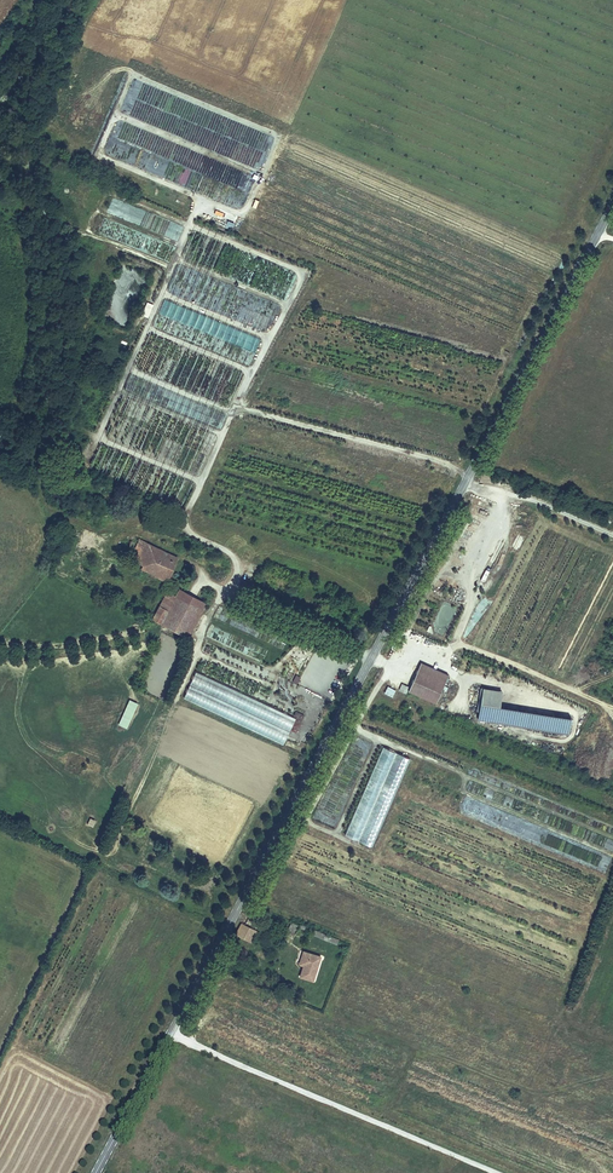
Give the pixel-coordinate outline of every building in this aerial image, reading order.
[(231,203),(232,198),(226,196),(227,193),(222,191),(216,189),(216,191),(209,189),(207,197),(218,200),(218,199),(231,203)] [(220,209),(214,223),(232,230),(238,217),(220,209)] [(246,283),(252,286),(257,277),(251,274),(246,283)] [(164,298),(160,313),(166,314),(170,300),(164,298)] [(148,317),(154,303),(147,300),(141,314),(148,317)] [(98,398),(102,391),(94,386),(90,393),(98,398)] [(157,554),(159,549),(143,541),(137,554),(139,555),(135,564),(143,567),(139,576),(153,581),(154,577),(166,582),(175,561),(157,554)] [(177,557),(159,549),(157,554),(175,561),(177,557)] [(485,581),(488,570),(484,568),(480,580),(485,581)] [(177,596),(163,625),(188,637),(205,602),(180,589),(177,596)] [(154,620),(163,625),(177,596),(168,592),(154,620)] [(448,674),(421,663),(409,694),(436,705),(448,674)] [(266,704),(196,671),(185,696),(284,742),(286,739),(296,717),(266,704)] [(297,684),(301,676),(295,673),(291,681),(297,684)] [(402,683),(399,689),(406,693),(409,686),(402,683)] [(387,685),(384,693),(393,697),(396,689),(387,685)] [(481,686),(477,720),(568,733),(571,715),(528,709),(499,705),(501,689),(481,686)] [(127,727),(138,702),(129,698),(118,723),(127,727)] [(375,845),(406,754),(380,745),(348,836),(375,845)] [(493,807),(466,797),(461,810),(497,825),(500,818),(490,814),(493,807)] [(93,826),(96,820),(90,817),(87,824),(93,826)] [(290,922),(287,929),(294,932),(299,921),(288,917),(287,921),(290,922)] [(237,931),(245,934),(248,927),(245,926),(246,923),(242,921),(237,931)] [(245,934),(254,939),(259,929),(246,923),(245,926),(248,927),(245,934)] [(337,944),(339,939),(317,930),(315,935),(337,944)] [(302,946),(298,957),(303,958),(302,963),(298,974),(313,979),(318,963),(316,962),(319,952),(302,946)]
